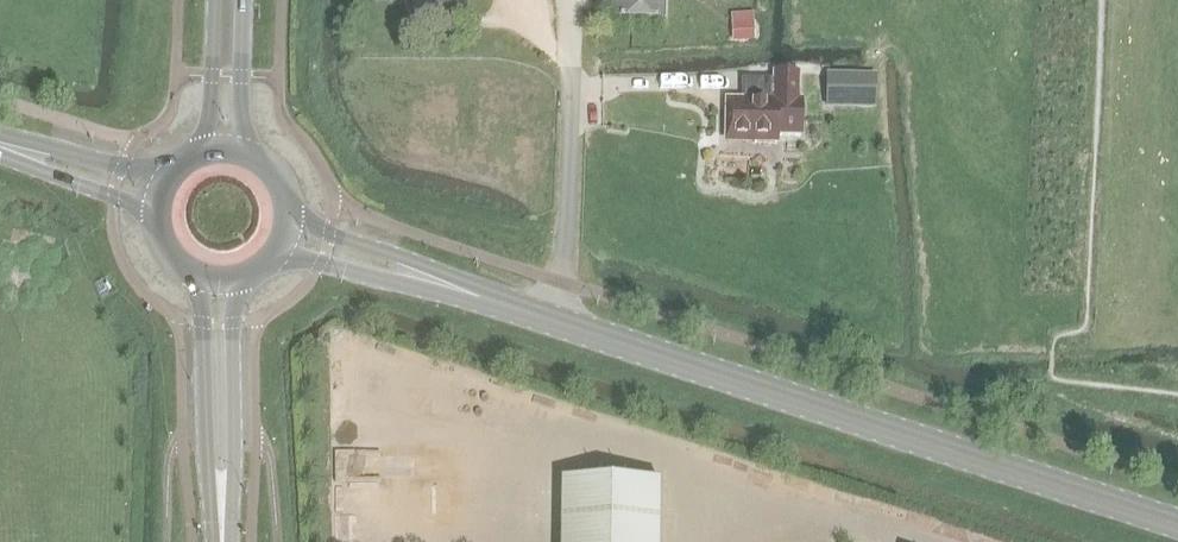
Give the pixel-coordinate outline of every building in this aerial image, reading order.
[(467,14),(467,0),(414,0),(414,13),(467,14)] [(611,23),(663,26),(664,0),(612,0),(611,23)] [(736,42),(754,41),(752,14),(735,15),(736,42)] [(731,134),(750,134),(750,143),(777,142),(777,135),(801,134),(800,98),(798,98),(797,73),(772,73),(772,79),(745,79),(745,100),(731,100),(731,134)] [(826,74),(826,108),(876,109),(876,75),(826,74)] [(560,541),(658,541),(659,481),(561,480),(560,541)]
